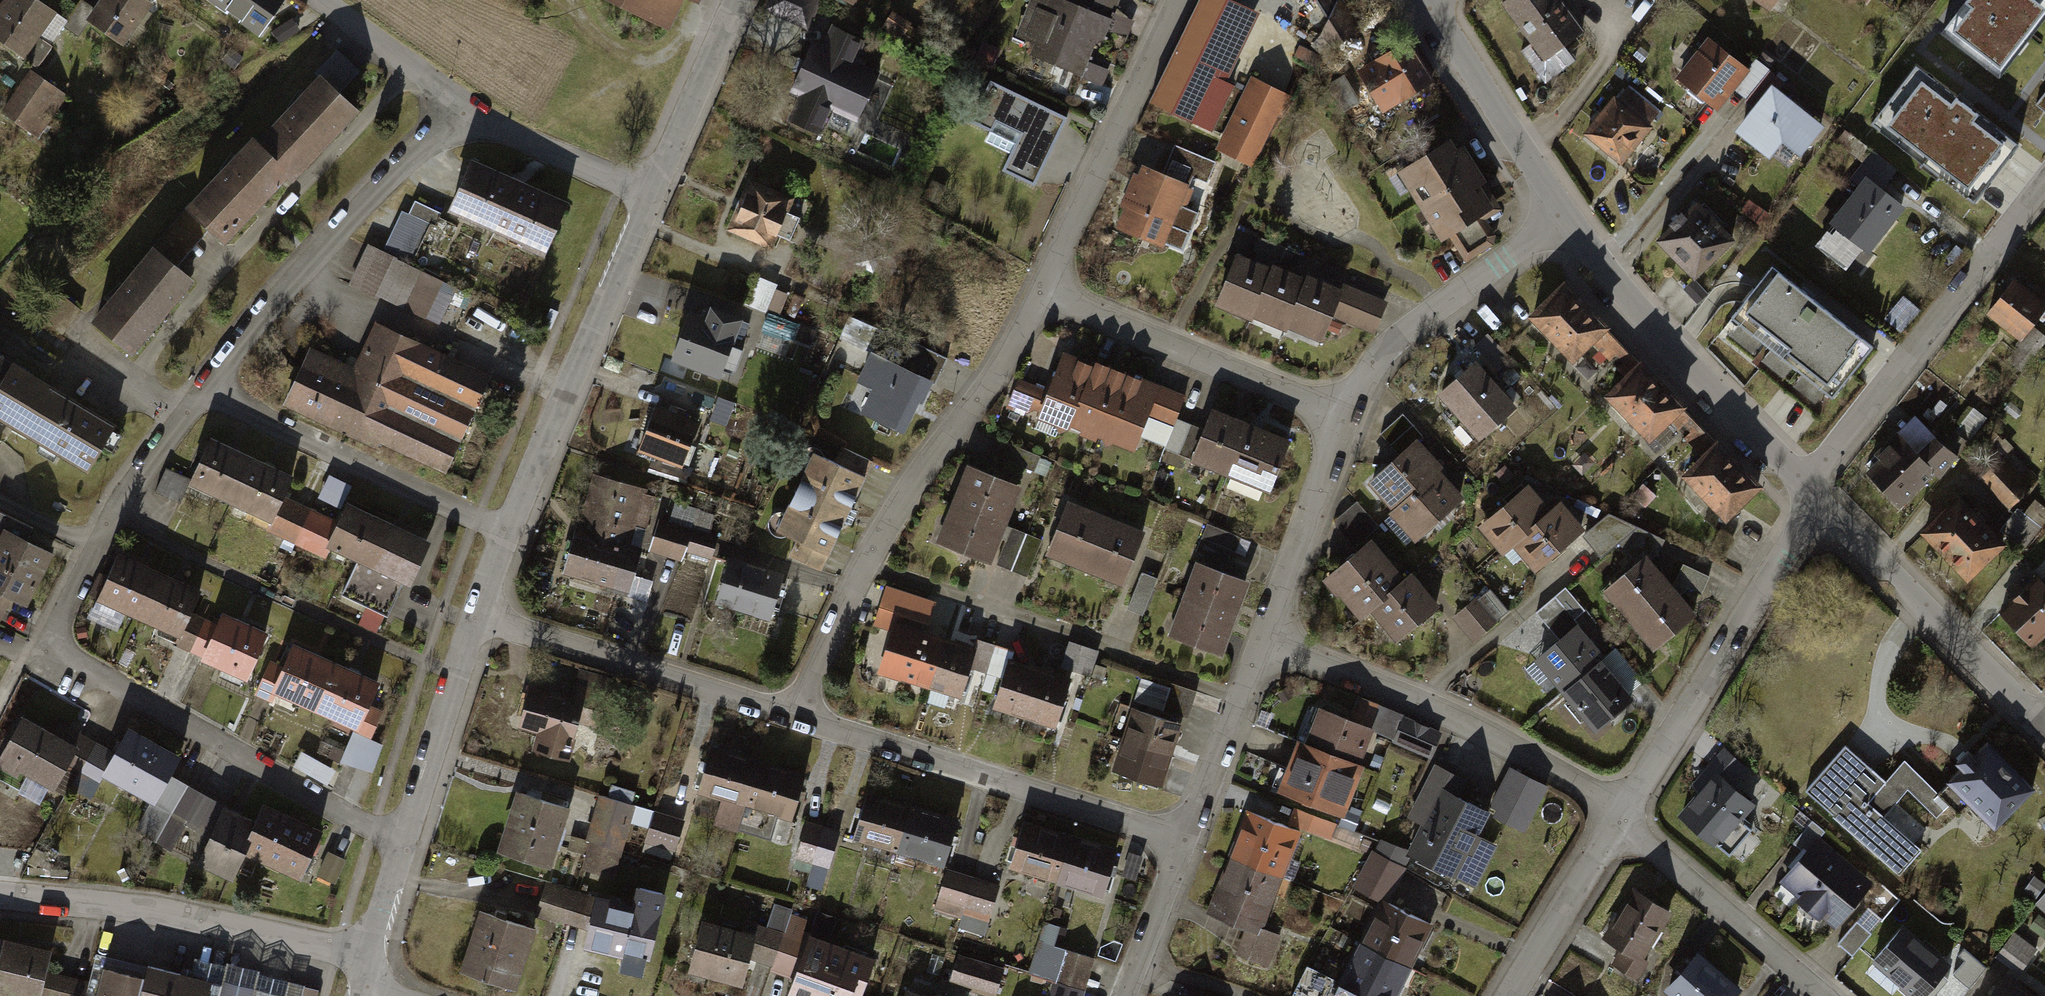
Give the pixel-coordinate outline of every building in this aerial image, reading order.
[(0,19),(0,38),(38,65),(68,23),(35,0),(13,0),(0,19)] [(92,20),(130,39),(150,0),(102,0),(92,20)] [(261,34),(285,0),(213,0),(261,34)] [(681,32),(697,0),(613,0),(681,32)] [(766,11),(806,29),(819,0),(771,0),(766,11)] [(1028,33),(1051,43),(1046,53),(1079,67),(1099,21),(1107,25),(1117,0),(1073,0),(1072,3),(1077,5),(1075,11),(1054,3),(1050,12),(1039,8),(1028,33)] [(1150,99),(1211,128),(1232,84),(1216,77),(1247,13),(1220,0),(1198,0),(1150,99)] [(1499,3),(1549,85),(1595,57),(1561,0),(1505,0),(1499,3)] [(1768,15),(1779,0),(1747,0),(1768,15)] [(1941,32),(2002,78),(2044,22),(2044,0),(1966,0),(1941,32)] [(1324,36),(1349,48),(1364,17),(1339,5),(1324,36)] [(813,42),(790,91),(804,97),(793,120),(821,133),(833,110),(856,121),(879,75),(852,62),(862,42),(835,29),(826,49),(813,42)] [(1671,71),(1718,108),(1750,68),(1703,30),(1671,71)] [(1415,41),(1361,71),(1386,115),(1440,85),(1415,41)] [(1868,121),(1974,201),(2024,136),(1918,55),(1868,121)] [(33,72),(3,112),(34,135),(63,95),(33,72)] [(1259,79),(1224,148),(1252,162),(1286,93),(1259,79)] [(1069,118),(990,81),(971,122),(993,132),(998,122),(1019,133),(1001,171),(1036,188),(1069,118)] [(323,85),(260,143),(292,178),(355,120),(323,85)] [(1779,89),(1745,134),(1797,172),(1831,127),(1779,89)] [(2035,102),(2044,110),(2044,89),(2035,102)] [(1627,90),(1590,139),(1624,164),(1661,115),(1627,90)] [(260,143),(198,199),(218,222),(230,235),(292,178),(260,143)] [(1147,163),(1121,225),(1166,244),(1173,227),(1188,234),(1196,216),(1182,210),(1194,183),(1213,191),(1225,163),(1178,144),(1167,172),(1147,163)] [(1454,145),(1404,176),(1443,240),(1494,208),(1454,145)] [(566,207),(471,164),(450,210),(545,253),(566,207)] [(791,199),(750,181),(729,230),(772,248),(778,234),(786,237),(795,216),(786,212),(791,199)] [(1873,181),(1839,226),(1876,254),(1910,209),(1873,181)] [(198,199),(160,251),(183,270),(218,222),(198,199)] [(441,214),(414,201),(408,214),(402,211),(383,249),(410,263),(429,224),(434,226),(441,214)] [(1702,205),(1661,244),(1696,280),(1737,242),(1702,205)] [(370,247),(351,286),(377,298),(379,294),(396,260),(370,247)] [(1219,293),(1256,309),(1275,263),(1238,248),(1219,293)] [(160,251),(100,325),(137,355),(197,281),(183,270),(160,251)] [(411,310),(428,276),(396,260),(379,294),(411,310)] [(1256,309),(1289,322),(1308,277),(1275,263),(1256,309)] [(1873,342),(1771,264),(1732,315),(1834,393),(1873,342)] [(1289,322),(1323,336),(1342,291),(1308,277),(1289,322)] [(775,288),(756,280),(746,305),(765,313),(775,288)] [(1994,313),(2026,338),(2044,314),(2044,307),(2017,284),(1994,313)] [(1605,326),(1563,285),(1532,317),(1574,358),(1605,326)] [(1379,333),(1391,300),(1353,286),(1341,319),(1379,333)] [(709,321),(691,315),(674,359),(718,375),(722,363),(735,368),(741,352),(730,347),(740,321),(713,311),(709,321)] [(797,322),(768,314),(763,329),(792,338),(797,322)] [(880,331),(850,318),(841,339),(871,352),(880,331)] [(424,346),(378,324),(352,378),(306,356),(284,403),(377,447),(380,441),(446,472),(491,377),(445,355),(443,360),(423,350),(424,346)] [(1511,357),(1488,334),(1475,346),(1499,370),(1511,357)] [(949,358),(916,343),(905,368),(873,354),(861,382),(876,388),(865,414),(900,430),(916,394),(922,397),(929,381),(938,384),(949,358)] [(0,359),(0,380),(9,364),(0,359)] [(1116,377),(1071,359),(1045,422),(1091,440),(1116,377)] [(1473,364),(1441,393),(1481,436),(1513,407),(1473,364)] [(1682,407),(1640,365),(1608,396),(1651,438),(1682,407)] [(13,369),(0,391),(0,416),(94,469),(117,427),(13,369)] [(1162,395),(1116,377),(1091,440),(1136,458),(1162,395)] [(698,422),(656,406),(639,449),(681,466),(698,422)] [(1382,434),(1401,454),(1423,434),(1404,413),(1382,434)] [(1195,464),(1234,477),(1250,433),(1211,420),(1195,464)] [(1919,423),(1867,475),(1903,510),(1954,458),(1919,423)] [(1234,477),(1273,491),(1288,447),(1250,433),(1234,477)] [(191,480),(233,500),(252,460),(209,439),(191,480)] [(1373,483),(1397,508),(1436,472),(1440,468),(1416,442),(1373,483)] [(1759,485),(1718,444),(1686,476),(1727,517),(1759,485)] [(872,463),(843,448),(836,463),(865,477),(872,463)] [(815,455),(779,529),(828,554),(843,523),(848,526),(855,511),(848,508),(863,478),(815,455)] [(2009,458),(1984,482),(2010,509),(2035,485),(2009,458)] [(233,500),(274,519),(293,479),(252,460),(233,500)] [(191,480),(167,468),(156,491),(179,503),(191,480)] [(971,468),(957,503),(1009,523),(1023,488),(971,468)] [(1392,513),(1416,538),(1460,497),(1436,472),(1397,508),(1392,513)] [(575,531),(563,571),(630,591),(643,549),(627,544),(627,541),(629,541),(634,526),(644,529),(654,496),(642,493),(643,490),(598,477),(581,533),(575,531)] [(1504,551),(1516,541),(1548,513),(1526,487),(1486,521),(1494,530),(1489,534),(1504,551)] [(1963,496),(1922,537),(1972,587),(2014,546),(1963,496)] [(1378,524),(1357,500),(1334,519),(1355,543),(1378,524)] [(957,503),(944,538),(996,558),(1009,523),(957,503)] [(332,523),(292,504),(280,529),(277,534),(316,554),(332,523)] [(1559,504),(1548,513),(1516,541),(1531,559),(1534,556),(1541,565),(1581,530),(1559,504)] [(383,522),(347,506),(329,546),(366,562),(383,522)] [(1051,556),(1086,571),(1105,525),(1070,510),(1051,556)] [(1610,514),(1584,534),(1602,556),(1618,542),(1638,526),(1610,514)] [(659,519),(649,550),(683,560),(686,550),(711,558),(717,538),(659,519)] [(426,541),(385,523),(353,598),(393,616),(426,541)] [(1086,571),(1121,585),(1141,540),(1105,525),(1086,571)] [(1667,539),(1638,526),(1618,542),(1636,564),(1644,558),(1648,563),(1659,554),(1667,539)] [(4,527),(0,536),(0,623),(12,599),(32,610),(60,554),(4,527)] [(1208,530),(1199,553),(1237,568),(1246,545),(1208,530)] [(1016,533),(1004,568),(1028,577),(1040,542),(1016,533)] [(828,555),(798,540),(791,555),(821,570),(828,555)] [(1365,614),(1372,608),(1403,581),(1369,543),(1331,576),(1365,614)] [(1606,589),(1629,617),(1668,586),(1648,563),(1644,558),(1636,564),(1606,589)] [(731,561),(719,602),(771,617),(783,576),(731,561)] [(156,579),(116,562),(99,600),(139,617),(156,579)] [(1710,576),(1683,563),(1675,581),(1702,593),(1710,576)] [(1200,567),(1188,601),(1240,620),(1252,585),(1200,567)] [(1390,620),(1403,635),(1437,605),(1410,574),(1403,581),(1372,608),(1386,624),(1390,620)] [(2041,652),(2044,648),(2044,584),(2038,577),(2002,613),(2041,652)] [(195,596),(156,579),(139,617),(178,635),(195,596)] [(1629,617),(1655,649),(1693,617),(1668,586),(1629,617)] [(1188,601),(1175,636),(1227,654),(1240,620),(1188,601)] [(1464,628),(1476,641),(1499,621),(1487,607),(1464,628)] [(225,619),(206,660),(251,682),(271,641),(225,619)] [(1577,622),(1534,658),(1559,688),(1602,652),(1577,622)] [(934,641),(895,628),(879,673),(918,687),(934,641)] [(973,655),(934,641),(918,687),(957,700),(973,655)] [(1012,658),(977,646),(969,670),(1004,682),(1012,658)] [(1072,647),(1064,671),(1089,680),(1097,656),(1072,647)] [(279,690),(321,707),(337,669),(295,651),(279,690)] [(1600,659),(1562,692),(1595,730),(1633,698),(1600,659)] [(321,707),(363,724),(379,686),(337,669),(321,707)] [(1043,681),(1011,670),(998,710),(1029,721),(1043,681)] [(1074,692),(1043,681),(1029,721),(1060,732),(1074,692)] [(577,686),(573,701),(584,704),(579,721),(599,727),(609,695),(577,686)] [(573,701),(529,688),(518,725),(539,731),(534,750),(567,760),(579,721),(584,704),(573,701)] [(1199,696),(1176,688),(1168,712),(1190,720),(1199,696)] [(1322,709),(1309,744),(1356,762),(1370,728),(1322,709)] [(1139,715),(1128,747),(1170,762),(1182,730),(1139,715)] [(23,719),(1,755),(55,787),(70,760),(78,749),(71,745),(77,735),(61,725),(54,737),(23,719)] [(114,755),(104,772),(120,781),(122,777),(157,796),(167,779),(178,759),(128,731),(114,755)] [(94,744),(77,735),(71,745),(78,749),(70,760),(81,767),(94,744)] [(1301,741),(1282,789),(1342,812),(1361,764),(1356,762),(1309,744),(1301,741)] [(2040,788),(1991,741),(1951,783),(2001,830),(2040,788)] [(114,755),(94,744),(81,767),(101,778),(104,772),(114,755)] [(1128,747),(1116,778),(1159,794),(1170,762),(1128,747)] [(725,797),(717,822),(739,828),(758,762),(711,749),(699,790),(725,797)] [(1932,827),(1848,752),(1809,795),(1893,870),(1932,827)] [(1729,759),(1682,815),(1724,850),(1759,808),(1739,791),(1751,777),(1729,759)] [(806,776),(758,762),(739,828),(770,837),(777,814),(794,818),(806,776)] [(1457,776),(1436,766),(1411,813),(1428,823),(1412,851),(1456,874),(1487,816),(1447,795),(1457,776)] [(1513,767),(1488,816),(1524,835),(1550,785),(1513,767)] [(184,788),(167,779),(157,796),(138,829),(155,839),(184,788)] [(200,795),(184,788),(155,839),(171,848),(186,822),(200,795)] [(519,794),(501,853),(546,867),(552,847),(560,849),(565,830),(559,829),(565,808),(519,794)] [(227,808),(200,795),(186,822),(213,836),(227,808)] [(602,795),(589,840),(592,840),(622,849),(629,821),(634,804),(602,795)] [(911,808),(867,795),(854,836),(899,849),(911,808)] [(655,811),(634,804),(629,821),(650,827),(654,814),(655,811)] [(301,874),(320,833),(265,807),(257,823),(246,848),(264,857),(267,851),(285,859),(282,865),(301,874)] [(257,823),(227,808),(213,836),(200,862),(231,877),(246,848),(257,823)] [(958,822),(911,808),(899,849),(945,864),(958,822)] [(1249,812),(1232,858),(1282,877),(1300,832),(1249,812)] [(654,814),(646,840),(675,850),(683,824),(654,814)] [(823,828),(807,823),(796,857),(812,862),(823,828)] [(1010,863),(1057,877),(1069,838),(1022,825),(1010,863)] [(840,833),(823,828),(812,862),(830,868),(840,833)] [(1057,877),(1104,892),(1116,852),(1069,838),(1057,877)] [(592,840),(584,867),(600,872),(605,857),(618,861),(622,849),(592,840)] [(1786,888),(1812,910),(1845,870),(1818,848),(1786,888)] [(345,860),(330,852),(319,876),(333,883),(345,860)] [(1232,858),(1210,912),(1261,932),(1282,877),(1232,858)] [(1812,910),(1839,931),(1871,892),(1845,870),(1812,910)] [(972,880),(946,872),(935,909),(950,913),(951,908),(963,911),(972,880)] [(1000,888),(972,880),(963,911),(961,916),(989,924),(1000,888)] [(574,892),(548,883),(538,910),(564,919),(574,892)] [(634,906),(597,896),(585,944),(627,955),(628,950),(645,954),(652,929),(655,929),(664,892),(640,886),(634,906)] [(1635,891),(1606,937),(1640,958),(1668,912),(1635,891)] [(590,898),(574,892),(564,919),(580,925),(590,898)] [(2044,911),(2044,893),(2036,903),(2044,911)] [(1386,903),(1364,944),(1408,967),(1430,926),(1386,903)] [(483,911),(463,969),(513,987),(534,929),(483,911)] [(1854,954),(1872,932),(1859,921),(1841,942),(1854,954)] [(723,970),(721,979),(743,984),(755,936),(703,922),(692,962),(723,970)] [(784,935),(768,929),(758,959),(773,965),(784,935)] [(1275,944),(1242,933),(1235,956),(1267,967),(1275,944)] [(2026,973),(2039,947),(2013,933),(1999,959),(2026,973)] [(801,941),(784,935),(773,965),(771,970),(788,976),(801,941)] [(1879,968),(1911,995),(1920,995),(1946,968),(1908,935),(1879,968)] [(0,940),(0,995),(3,995),(82,995),(86,978),(58,972),(62,953),(0,940)] [(1337,995),(1362,995),(1365,995),(1393,995),(1408,967),(1364,944),(1337,995)] [(1092,958),(1066,950),(1056,981),(1082,989),(1092,958)] [(1003,969),(959,955),(950,982),(995,995),(1003,969)] [(1668,988),(1678,995),(1733,995),(1736,992),(1697,956),(1668,988)] [(788,995),(848,995),(855,978),(803,958),(788,995)] [(1307,965),(1291,995),(1326,995),(1335,979),(1307,965)] [(101,995),(209,995),(211,990),(108,966),(101,995)] [(1051,995),(1053,995),(1080,995),(1082,989),(1056,981),(1051,995)] [(2001,995),(2029,995),(2010,983),(2001,995)] [(224,986),(221,995),(265,995),(224,986)]
